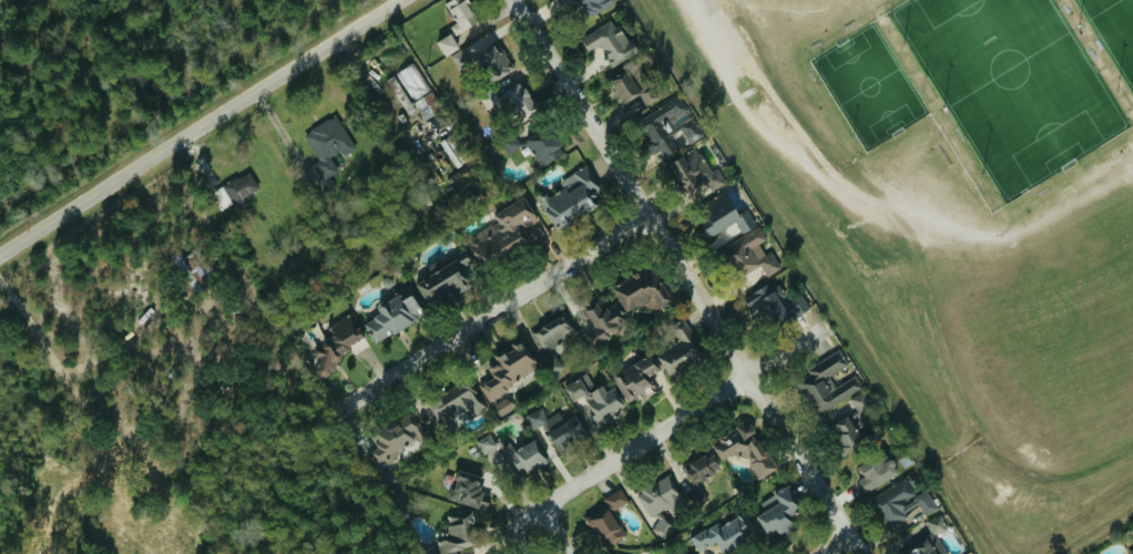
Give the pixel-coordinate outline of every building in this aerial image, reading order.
[(456,35),(479,21),(467,0),(449,0),(445,3),(456,23),(451,26),(456,35)] [(614,4),(612,0),(569,0),(572,6),(577,4),(584,18),(614,4)] [(612,66),(635,54),(617,19),(582,36),(595,61),(606,55),(612,66)] [(445,56),(459,48),(450,33),(436,41),(445,56)] [(451,55),(461,72),(478,62),(490,83),(515,69),(499,41),(479,52),(476,45),(466,50),(465,48),(451,55)] [(432,89),(415,62),(397,72),(414,100),(432,89)] [(640,91),(629,71),(610,81),(623,104),(639,95),(645,106),(659,99),(651,85),(640,91)] [(497,95),(493,88),(480,95),(493,118),(502,113),(507,122),(520,114),(522,118),(537,109),(521,81),(497,95)] [(694,118),(673,130),(670,124),(690,112),(680,96),(636,124),(655,154),(661,151),(665,158),(704,134),(694,118)] [(328,178),(339,171),(331,156),(342,151),(344,155),(356,149),(338,115),(304,133),(328,178)] [(540,167),(564,157),(551,127),(527,137),(540,167)] [(521,148),(516,133),(501,137),(505,153),(521,148)] [(667,165),(685,195),(707,182),(712,192),(727,183),(719,168),(712,172),(697,147),(667,165)] [(551,228),(568,222),(566,217),(601,206),(595,190),(598,189),(591,168),(560,178),(564,190),(547,196),(546,191),(540,193),(551,228)] [(213,193),(224,210),(259,187),(248,171),(213,193)] [(756,225),(748,209),(737,215),(725,193),(699,208),(708,224),(702,228),(707,238),(737,222),(742,232),(756,225)] [(493,213),(498,223),(467,238),(480,265),(529,240),(523,228),(538,220),(525,196),(493,213)] [(762,266),(767,276),(782,269),(773,251),(766,255),(760,243),(768,239),(761,227),(721,248),(738,279),(762,266)] [(474,284),(465,266),(473,262),(468,252),(415,281),(430,308),(474,284)] [(612,288),(626,313),(647,301),(654,311),(672,301),(651,265),(612,288)] [(744,297),(749,306),(755,303),(767,328),(809,307),(805,297),(792,304),(780,280),(744,297)] [(411,294),(401,300),(398,294),(377,306),(381,313),(364,323),(375,343),(424,316),(411,294)] [(585,311),(594,328),(585,333),(592,346),(629,327),(617,303),(601,311),(598,304),(585,311)] [(329,326),(334,336),(320,342),(323,348),(310,354),(321,378),(338,370),(332,357),(365,341),(353,314),(329,326)] [(576,335),(566,314),(533,330),(542,351),(576,335)] [(668,374),(705,356),(686,318),(672,325),(681,342),(657,353),(668,374)] [(488,400),(540,370),(523,340),(511,347),(484,363),(493,378),(480,385),(488,400)] [(849,366),(842,352),(797,376),(817,413),(863,389),(856,376),(828,391),(823,380),(849,366)] [(644,399),(657,394),(648,376),(657,372),(650,357),(613,373),(627,403),(642,396),(644,399)] [(627,410),(616,387),(606,392),(602,385),(596,388),(588,373),(565,385),(573,401),(579,398),(592,426),(627,410)] [(439,425),(465,411),(469,418),(486,409),(470,378),(426,400),(439,425)] [(862,424),(875,420),(868,393),(854,397),(862,424)] [(495,405),(502,416),(515,408),(508,397),(495,405)] [(588,436),(577,415),(564,421),(559,413),(548,419),(542,408),(527,416),(535,430),(544,425),(557,449),(566,444),(568,447),(588,436)] [(370,433),(377,448),(372,451),(379,462),(427,437),(413,412),(400,419),(399,417),(370,433)] [(832,422),(844,455),(862,448),(851,416),(832,422)] [(775,471),(750,421),(710,441),(720,462),(743,450),(757,479),(775,471)] [(898,476),(887,451),(857,465),(863,478),(859,480),(864,491),(898,476)] [(710,452),(683,466),(692,484),(719,470),(710,452)] [(484,477),(456,470),(448,500),(486,510),(488,503),(477,500),(484,477)] [(682,506),(673,478),(640,489),(649,516),(682,506)] [(938,508),(927,490),(917,496),(907,479),(871,499),(890,530),(910,519),(906,512),(919,504),(926,516),(938,508)] [(766,534),(776,529),(779,535),(794,526),(787,516),(802,507),(789,485),(761,502),(766,511),(756,517),(766,534)] [(629,502),(621,488),(604,498),(612,512),(629,502)] [(585,517),(605,548),(625,535),(606,504),(585,517)] [(442,553),(471,553),(470,551),(480,549),(471,510),(446,515),(451,538),(439,541),(442,553)] [(700,553),(703,553),(709,550),(711,553),(719,553),(751,534),(737,513),(692,541),(700,553)] [(926,520),(931,535),(948,529),(942,514),(926,520)] [(653,532),(667,539),(673,525),(660,518),(653,532)] [(941,534),(903,541),(905,553),(945,553),(941,534)]
